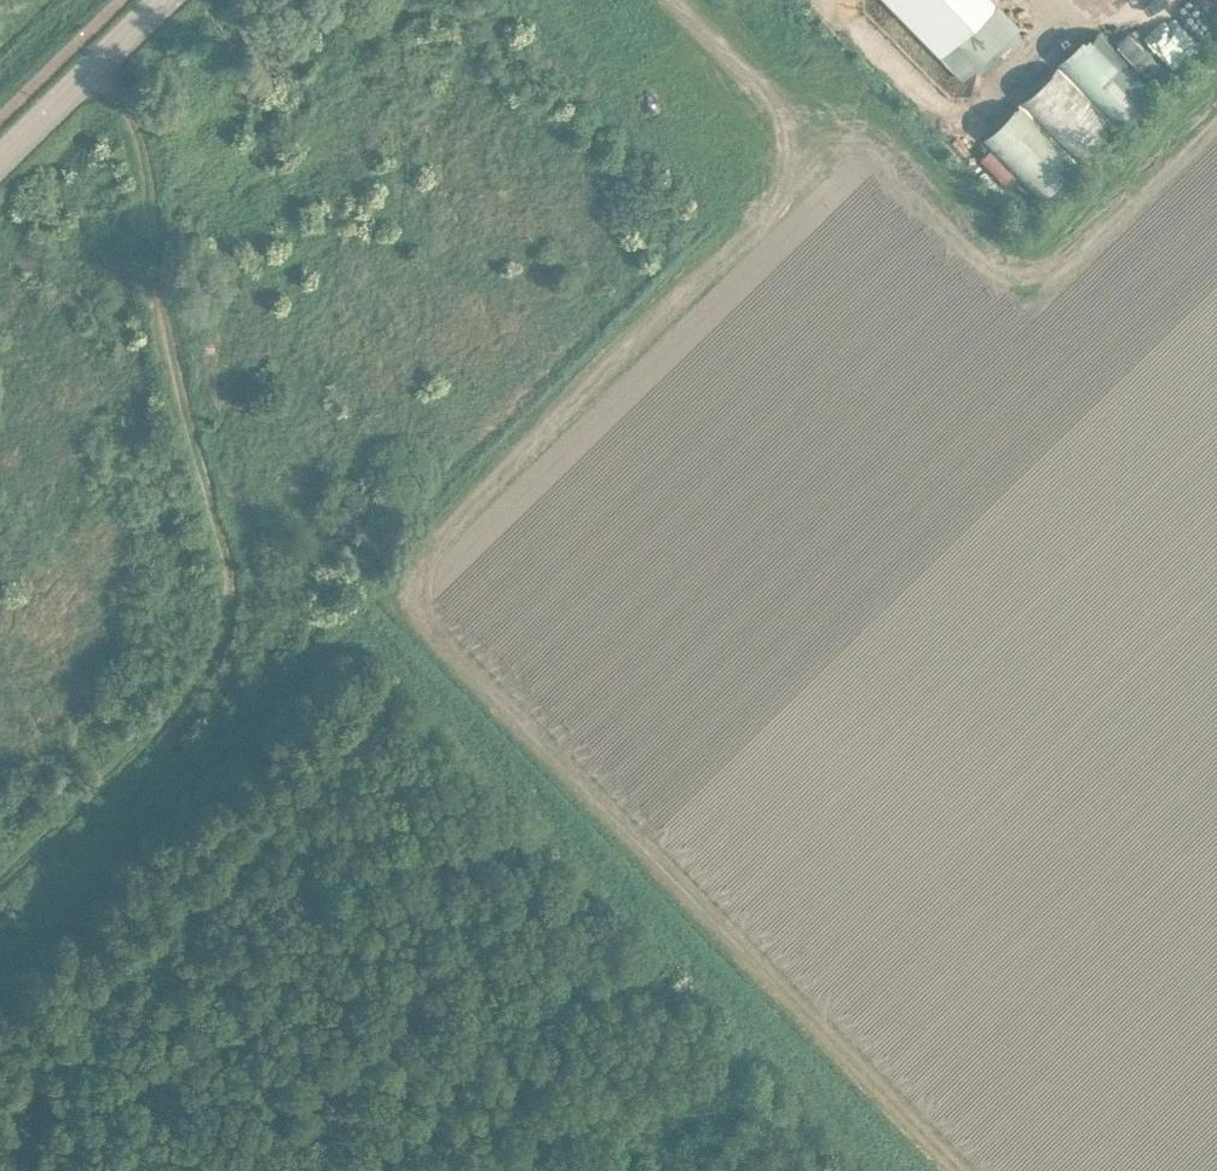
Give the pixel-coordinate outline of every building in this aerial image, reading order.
[(955,68),(1011,14),(997,0),(888,0),(955,68)]
